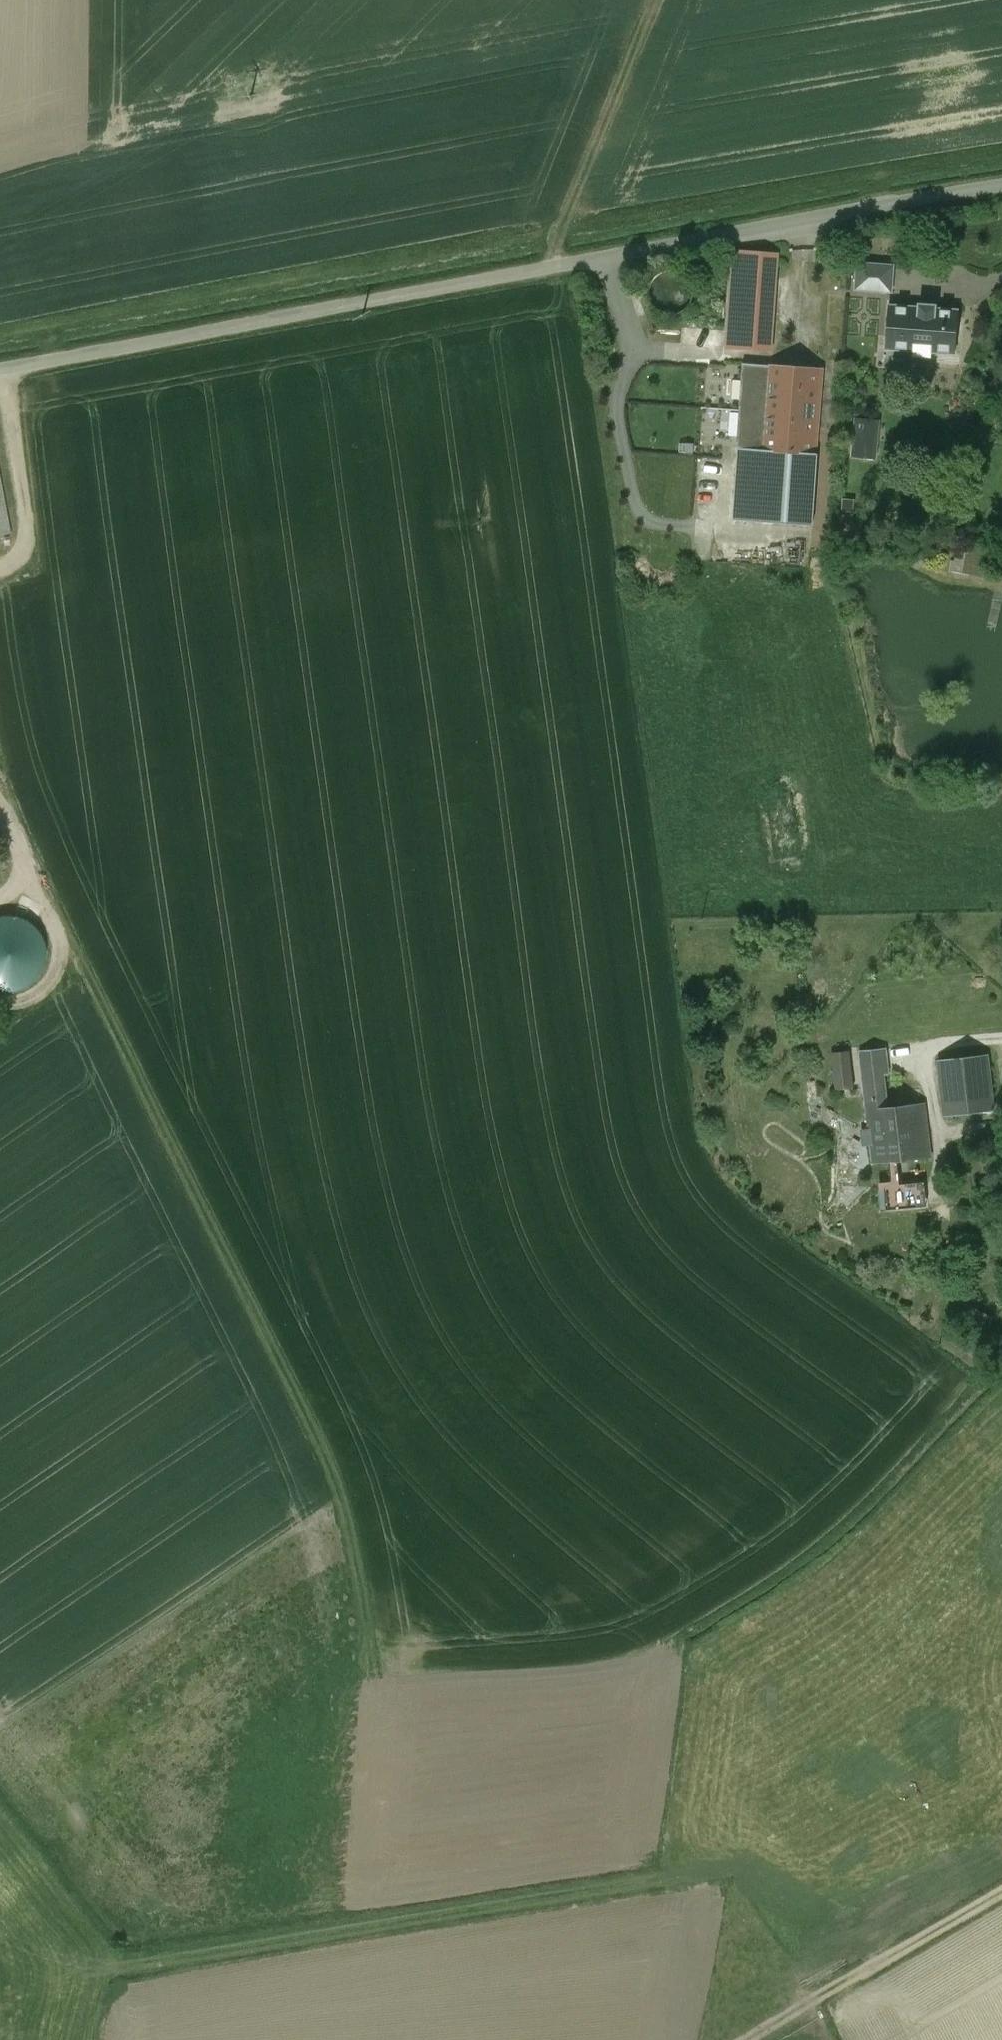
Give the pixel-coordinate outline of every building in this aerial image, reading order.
[(776,254),(735,251),(728,347),(769,350),(776,254)] [(870,264),(856,263),(854,290),(868,291),(870,264)] [(677,266),(674,265),(669,265),(663,266),(659,267),(656,269),(653,272),(651,274),(650,276),(648,279),(647,283),(647,286),(647,288),(647,291),(647,293),(648,296),(649,298),(650,300),(653,303),(655,305),(658,308),(661,309),(665,310),(670,311),(673,310),(677,310),(680,308),(683,306),(685,305),(687,303),(689,299),(691,295),(692,293),(692,290),(692,287),(692,284),(692,282),(691,279),(690,277),(688,275),(686,272),(683,270),(681,268),(677,266)] [(934,306),(919,305),(918,308),(890,306),(888,305),(888,307),(885,348),(912,350),(912,356),(930,358),(931,352),(952,353),(952,354),(954,354),(954,352),(957,312),(957,310),(955,310),(955,311),(934,309),(934,306)] [(820,369),(744,364),(733,520),(810,526),(816,454),(813,454),(820,369)] [(878,426),(856,424),(852,469),(874,471),(878,426)] [(9,537),(0,487),(0,539),(9,537)] [(889,1075),(886,1049),(860,1051),(863,1078),(883,1076),(889,1075)] [(848,1052),(831,1054),(834,1082),(851,1080),(848,1052)] [(985,1055),(939,1060),(945,1116),(992,1111),(985,1055)] [(883,1076),(863,1078),(867,1111),(886,1108),(883,1076)] [(886,1108),(867,1111),(869,1130),(864,1131),(866,1145),(871,1145),(873,1164),(930,1158),(924,1104),(886,1108)] [(925,1206),(924,1181),(879,1183),(880,1208),(925,1206)]
